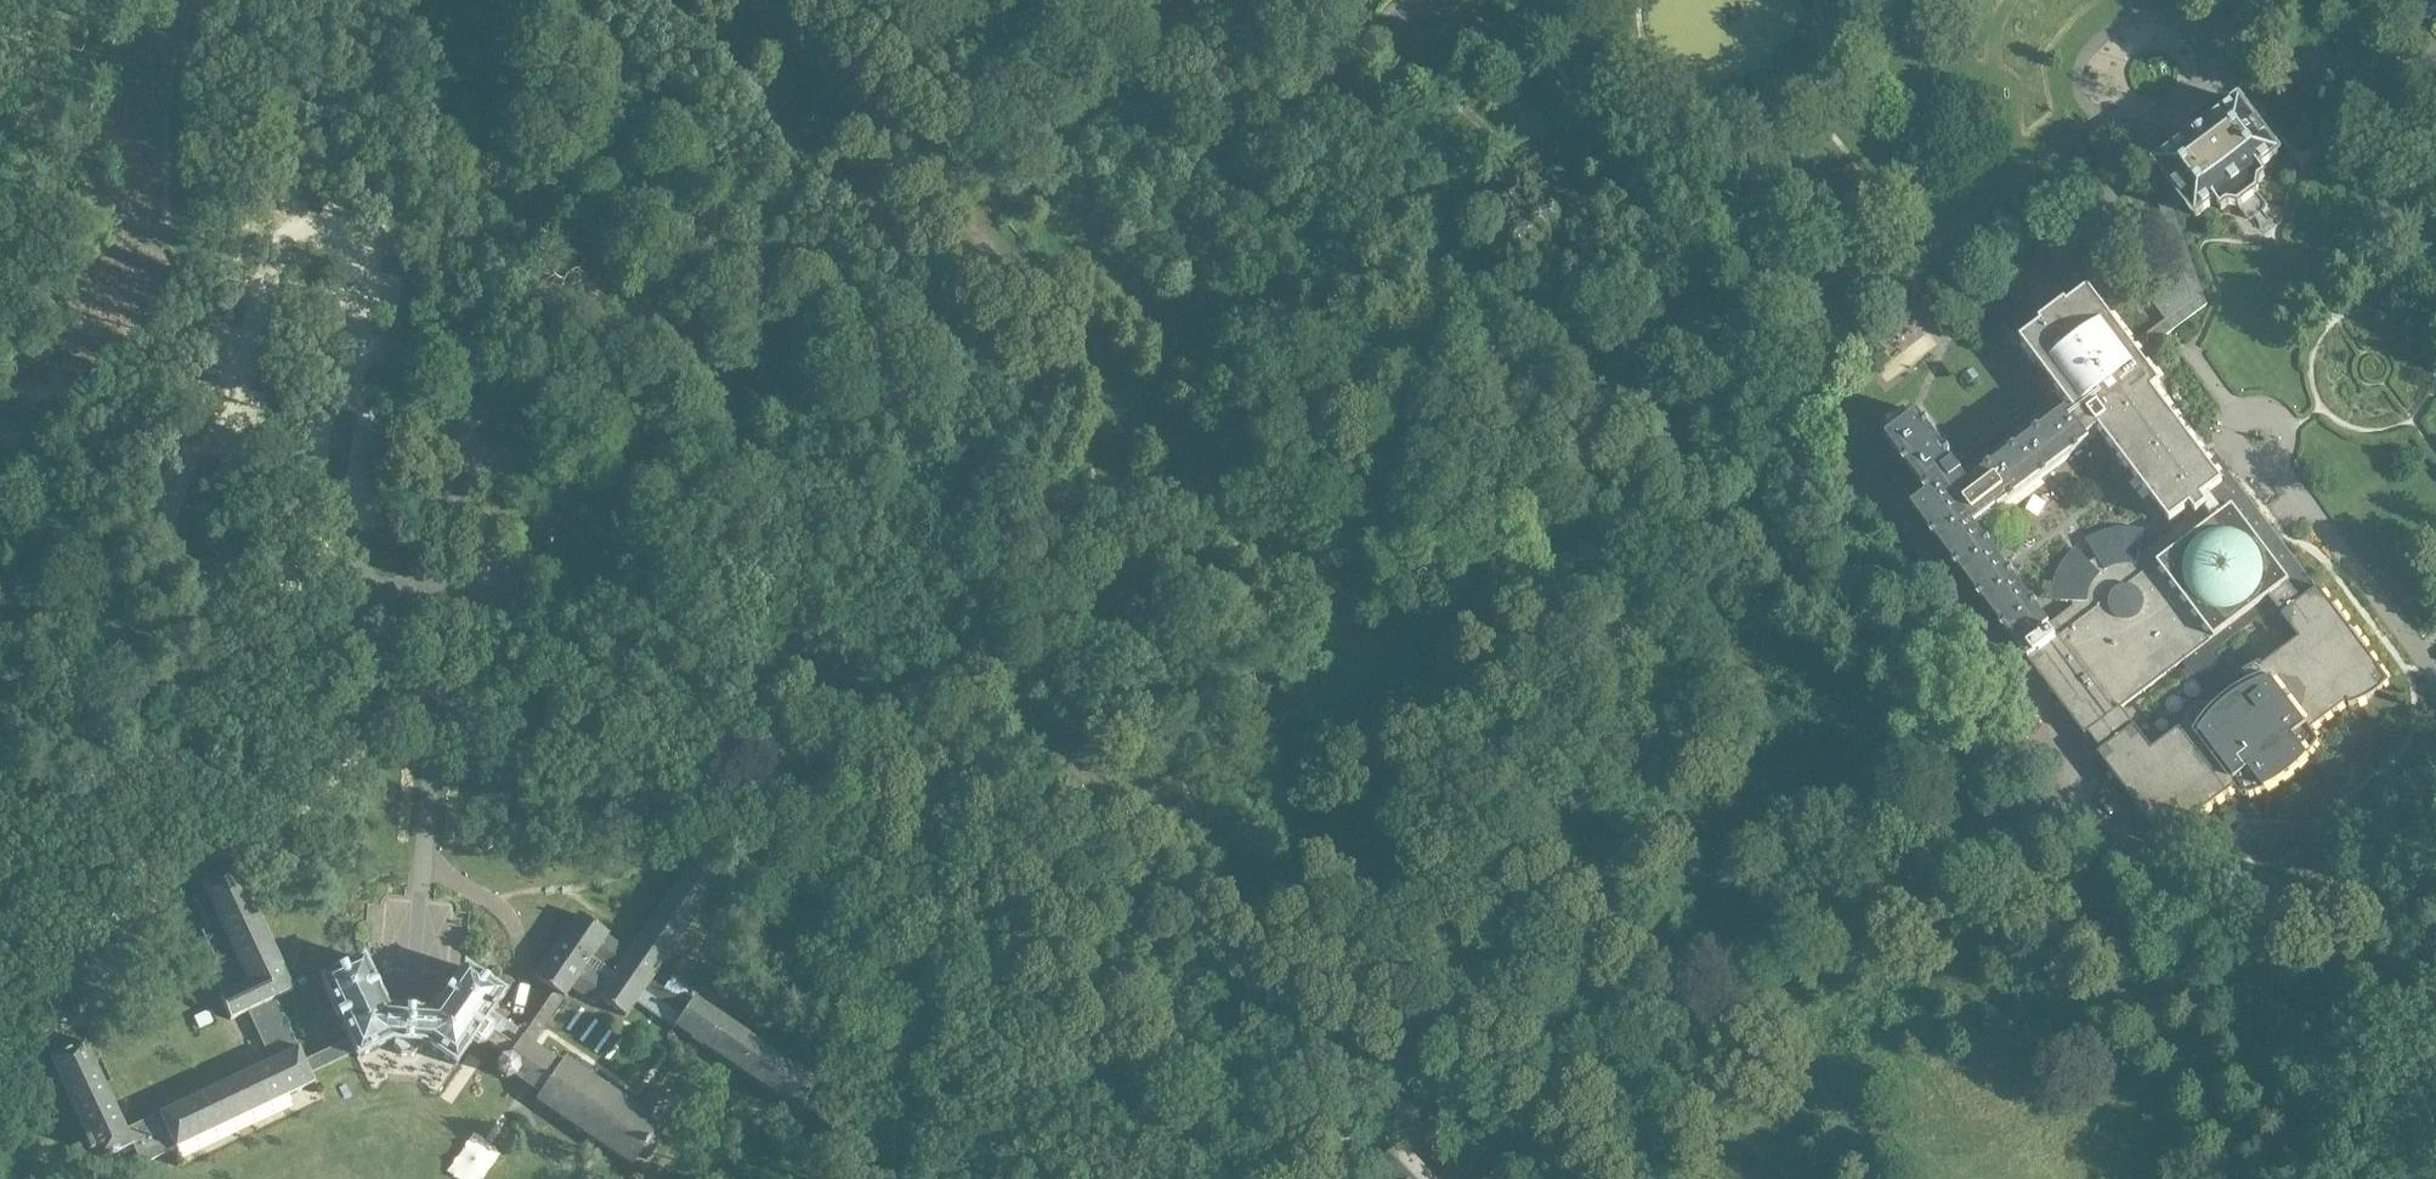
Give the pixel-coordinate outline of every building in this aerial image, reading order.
[(2239,101),(2155,164),(2195,218),(2216,202),(2222,210),(2228,205),(2238,207),(2257,193),(2258,182),(2265,177),(2259,169),(2279,154),(2239,101)] [(2183,201),(2176,192),(2159,204),(2182,270),(2164,277),(2155,305),(2166,320),(2143,338),(2126,339),(2140,357),(2207,305),(2173,209),(2183,201)] [(2317,590),(2278,539),(2280,537),(2273,528),(2271,530),(2234,480),(2224,486),(2153,390),(2160,384),(2140,357),(2126,339),(2089,290),(2068,306),(2066,303),(2041,322),(2043,325),(2022,340),(2064,397),(1963,473),(1954,462),(1953,462),(1949,457),(1951,456),(1918,413),(1887,436),(1929,494),(1913,506),(2085,736),(2089,733),(2090,735),(2091,734),(2103,751),(2098,755),(2112,773),(2110,774),(2124,792),(2125,790),(2132,799),(2130,800),(2134,806),(2131,809),(2139,820),(2143,817),(2143,818),(2145,816),(2169,848),(2177,843),(2185,838),(2194,829),(2203,817),(2202,816),(2200,814),(2238,786),(2246,797),(2264,790),(2278,783),(2288,776),(2295,770),(2308,757),(2319,742),(2310,731),(2347,703),(2349,705),(2349,707),(2364,701),(2377,693),(2389,682),(2365,650),(2367,649),(2355,634),(2357,632),(2350,623),(2346,626),(2345,625),(2347,623),(2334,606),(2332,607),(2318,589),(2317,590)] [(2038,716),(2031,707),(2021,714),(2028,724),(2038,716)] [(2057,788),(2054,790),(2042,799),(2058,820),(2073,809),(2057,788)] [(98,1161),(132,1144),(142,1165),(315,1083),(310,1073),(354,1053),(357,1058),(391,1043),(397,1043),(396,1049),(400,1056),(413,1057),(419,1050),(420,1045),(424,1046),(456,1066),(472,1043),(476,1046),(485,1045),(487,1043),(509,1058),(502,1059),(497,1066),(499,1074),(505,1079),(515,1077),(540,1094),(536,1099),(631,1165),(637,1156),(647,1159),(659,1141),(653,1134),(661,1123),(676,1100),(655,1085),(638,1110),(564,1059),(560,1065),(530,1044),(562,997),(563,998),(571,986),(596,1004),(600,999),(625,1016),(635,1002),(674,1029),(676,1025),(692,1036),(692,1038),(702,1045),(703,1044),(799,1109),(819,1081),(808,1074),(806,1076),(695,999),(698,995),(673,977),(664,990),(650,980),(709,896),(711,897),(718,886),(691,867),(642,936),(641,935),(633,946),(634,947),(630,953),(606,937),(607,934),(580,915),(536,979),(554,991),(515,1047),(496,1034),(505,1019),(493,1012),(505,995),(465,966),(433,1012),(423,1011),(417,1005),(404,1004),(398,1009),(388,1008),(364,959),(320,979),(348,1040),(304,1061),(275,999),(294,990),(235,864),(199,881),(204,893),(194,898),(208,928),(201,931),(216,961),(209,964),(224,994),(219,997),(231,1020),(248,1012),(270,1061),(126,1129),(85,1041),(50,1058),(88,1139),(85,1141),(90,1152),(93,1150),(98,1161)] [(448,1175),(458,1178),(483,1178),(498,1146),(467,1132),(448,1175)] [(1380,1166),(1393,1178),(1435,1178),(1401,1144),(1380,1166)]
